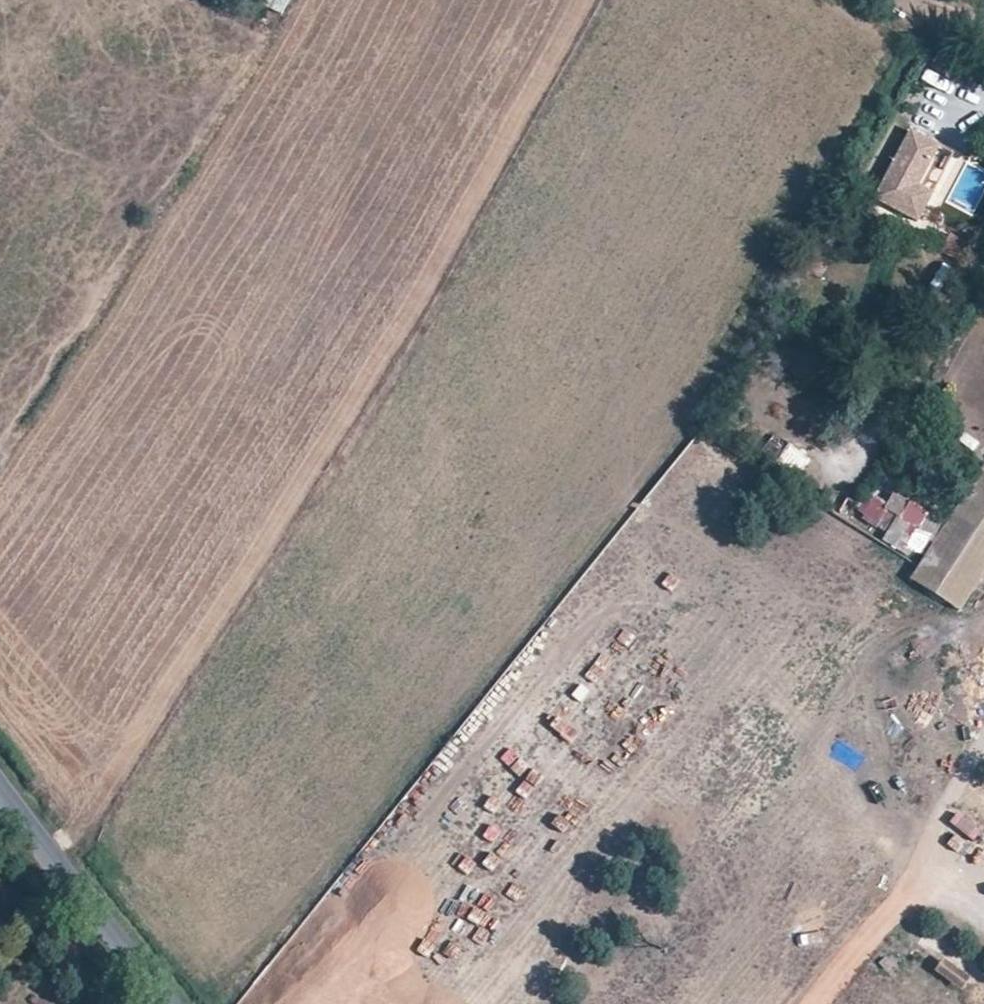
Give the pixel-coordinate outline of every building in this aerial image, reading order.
[(256,3),(286,14),(290,0),(257,0),(256,3)] [(956,150),(907,127),(872,200),(922,223),(956,150)] [(797,476),(809,459),(774,434),(761,451),(797,476)] [(910,583),(960,616),(983,580),(983,469),(910,583)] [(883,535),(905,547),(926,512),(907,501),(899,517),(878,506),(870,520),(875,524),(874,527),(885,532),(883,535)] [(941,959),(932,975),(960,990),(969,974),(941,959)]
